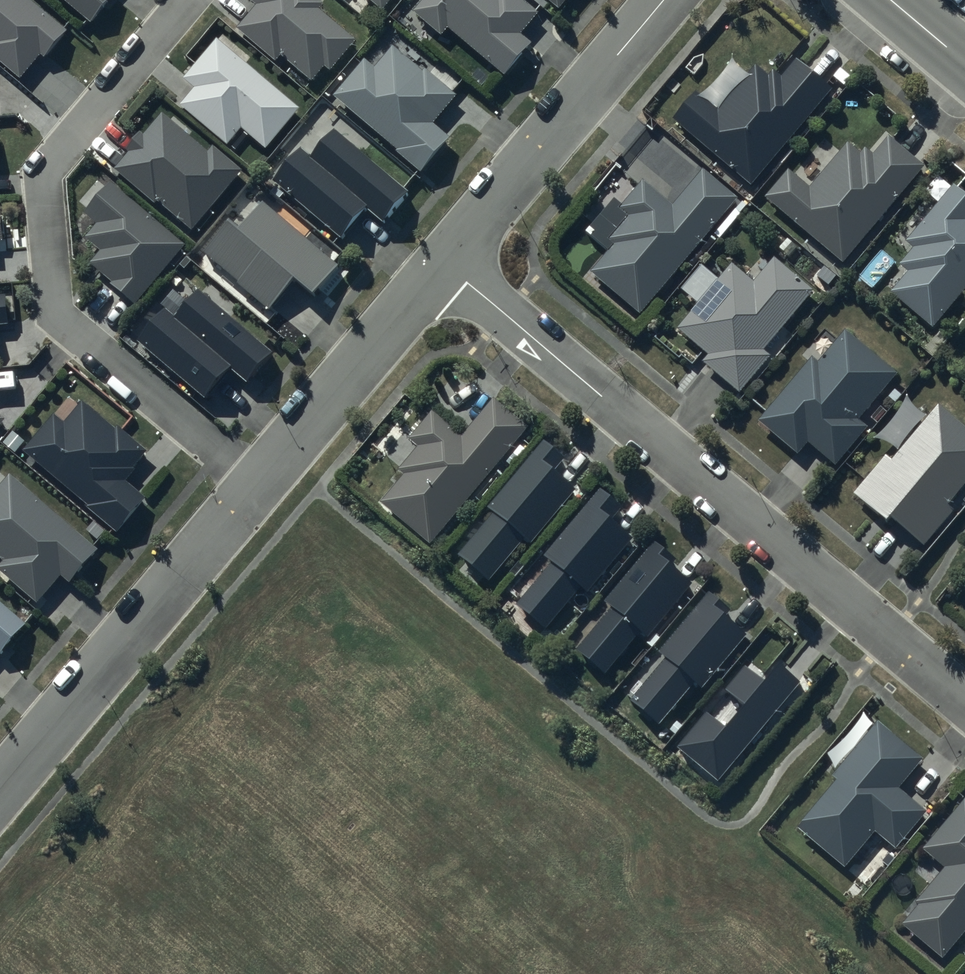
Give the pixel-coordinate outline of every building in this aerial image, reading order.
[(23,80),(44,56),(47,59),(69,33),(31,0),(0,0),(0,60),(23,80)] [(93,24),(114,0),(65,0),(93,24)] [(239,29),(278,63),(284,56),(314,81),(326,67),(332,72),(357,42),(321,12),(326,6),(319,0),(252,0),(259,6),(239,29)] [(386,11),(395,0),(373,0),(386,11)] [(444,38),(450,30),(507,77),(534,45),(523,36),(540,16),(521,0),(427,0),(415,14),(444,38)] [(559,9),(567,0),(548,0),(559,9)] [(181,109),(228,147),(242,131),(267,152),(302,110),(219,41),(185,82),(196,91),(181,109)] [(399,153),(423,173),(453,138),(436,124),(460,96),(427,69),(424,72),(394,47),(376,69),(366,61),(336,97),(401,151),(399,153)] [(672,123),(752,188),(831,91),(798,64),(783,82),(773,73),(768,78),(755,68),(719,113),(696,94),(672,123)] [(160,203),(193,231),(243,173),(215,149),(209,155),(164,117),(145,139),(141,136),(128,150),(133,154),(117,172),(157,206),(160,203)] [(386,224),(411,193),(337,133),(314,160),(303,151),(276,182),(346,239),(370,211),(386,224)] [(765,201),(841,265),(922,170),(886,140),(870,159),(861,152),(857,157),(845,147),(807,193),(786,176),(765,201)] [(587,277),(640,319),(734,201),(701,176),(673,210),(641,185),(619,212),(626,218),(606,242),(611,246),(587,277)] [(111,287),(137,308),(186,247),(111,187),(87,216),(101,227),(91,240),(105,251),(92,267),(113,284),(111,287)] [(932,332),(964,292),(964,200),(952,189),(904,246),(912,252),(897,271),(906,278),(891,297),(932,332)] [(232,220),(205,253),(242,282),(239,286),(272,312),(296,282),(316,298),(342,266),(265,204),(244,230),(232,220)] [(731,269),(678,332),(708,358),(702,366),(737,396),(768,359),(761,353),(811,294),(773,262),(752,286),(731,269)] [(140,345),(207,399),(231,370),(250,385),(275,355),(201,294),(179,321),(168,312),(140,345)] [(10,324),(7,297),(0,297),(0,325),(10,324)] [(757,425),(795,455),(804,444),(835,468),(864,431),(857,426),(896,376),(842,333),(816,367),(808,360),(757,425)] [(384,505),(434,546),(530,428),(495,400),(464,438),(435,414),(414,441),(422,448),(403,472),(408,476),(384,505)] [(55,415),(23,453),(117,532),(145,499),(127,484),(137,472),(134,470),(148,454),(119,429),(116,433),(83,404),(66,424),(55,415)] [(921,547),(950,513),(944,508),(964,483),(964,433),(938,410),(888,469),(882,463),(853,497),(887,525),(891,521),(921,547)] [(461,558),(491,582),(526,539),(534,545),(577,492),(557,475),(568,462),(547,445),(492,512),(496,516),(461,558)] [(9,473),(0,483),(0,559),(1,560),(0,562),(0,570),(36,601),(60,574),(69,581),(97,549),(9,473)] [(522,607),(550,630),(585,589),(592,594),(637,540),(615,521),(625,509),(606,494),(551,560),(557,565),(522,607)] [(580,655),(607,677),(642,634),(649,641),(695,585),(674,568),(679,563),(657,545),(607,606),(615,612),(580,655)] [(633,704),(663,728),(696,687),(703,693),(750,636),(728,618),(732,613),(713,597),(664,655),(670,660),(633,704)] [(0,599),(0,655),(28,623),(0,599)] [(680,749),(720,783),(805,683),(783,665),(766,684),(749,669),(728,694),(746,708),(727,730),(709,715),(680,749)] [(800,829),(848,869),(879,832),(899,849),(930,812),(903,789),(927,761),(881,723),(836,777),(840,781),(800,829)] [(945,961),(964,937),(964,807),(927,854),(948,871),(920,905),(923,908),(906,929),(945,961)]
